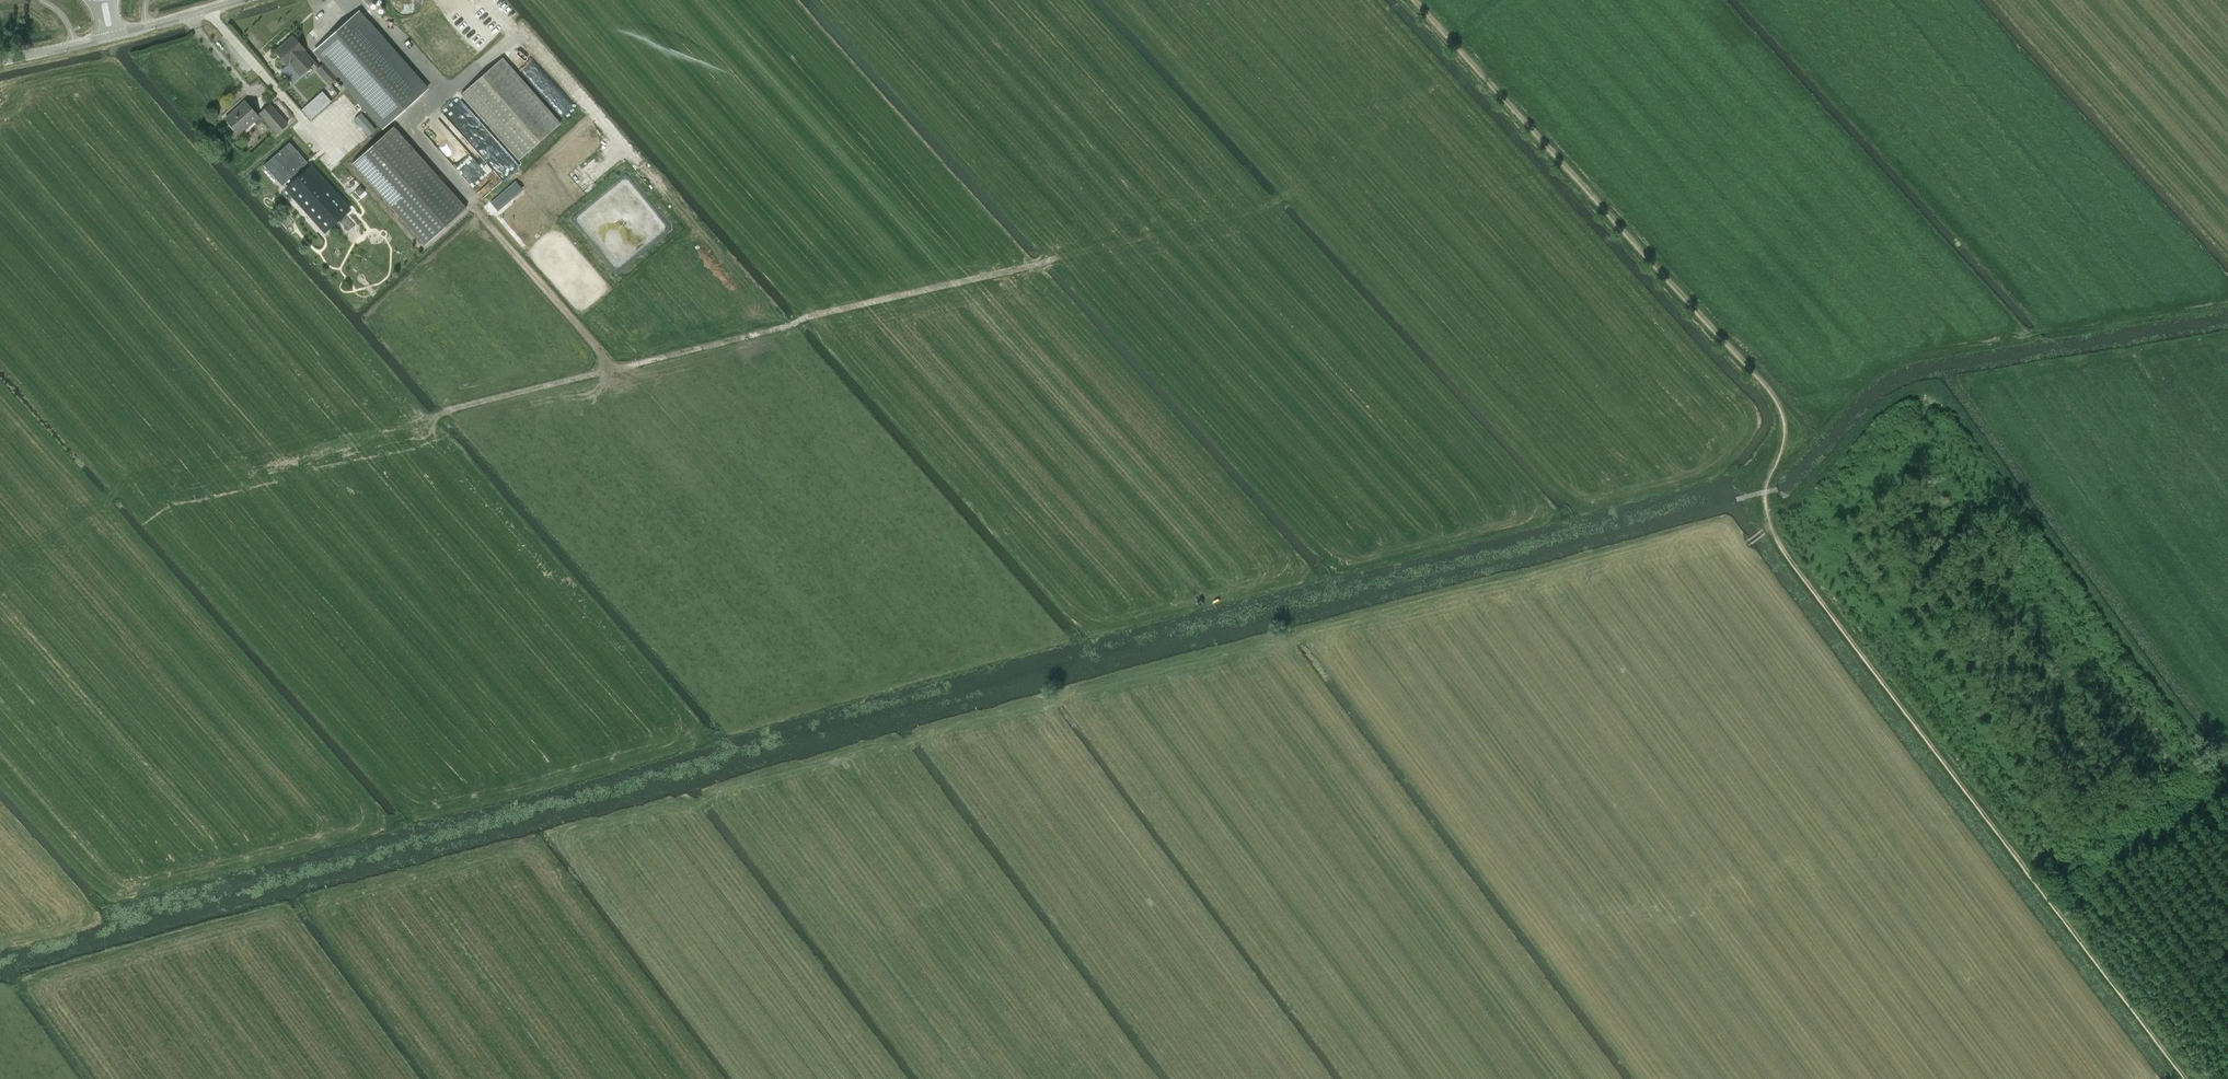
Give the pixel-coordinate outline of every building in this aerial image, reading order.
[(358,14),(317,49),(385,126),(426,90),(450,67),(389,3),(366,23),(358,14)] [(293,36),(276,51),(288,65),(290,64),(301,76),(316,62),(305,50),(306,50),(293,36)] [(502,57),(462,93),(521,159),(561,122),(502,57)] [(325,62),(317,70),(330,85),(338,77),(325,62)] [(235,113),(227,119),(231,124),(229,125),(234,130),(235,129),(239,133),(241,132),(242,133),(247,128),(247,127),(258,117),(246,103),(239,109),(238,109),(234,112),(235,113)] [(270,105),(261,114),(278,133),(288,124),(270,105)] [(370,135),(377,128),(368,119),(361,125),(370,135)] [(390,206),(432,169),(394,127),(352,165),(389,207),(390,206)] [(290,142),(264,165),(281,184),(282,185),(303,167),(308,163),(290,142)] [(432,169),(390,206),(425,245),(466,208),(432,169)] [(307,170),(286,188),(320,226),(325,231),(350,209),(315,170),(313,171),(311,174),(307,170)]
